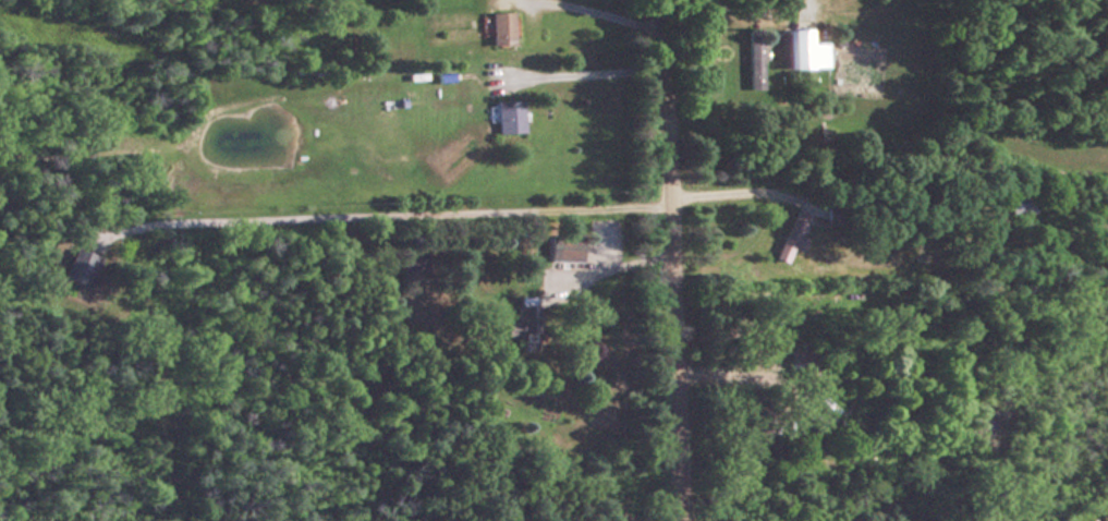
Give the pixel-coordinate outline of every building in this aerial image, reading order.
[(489,13),(489,45),(512,45),(512,13),(489,13)] [(786,69),(810,69),(810,30),(786,30),(786,69)] [(522,132),(521,101),(495,102),(496,134),(522,132)] [(818,220),(832,226),(841,206),(827,200),(818,220)] [(791,246),(800,251),(815,217),(795,208),(774,256),(784,261),(791,246)] [(579,234),(546,234),(546,261),(579,261),(579,234)] [(61,277),(86,287),(99,256),(74,246),(61,277)] [(536,304),(515,304),(515,331),(536,331),(536,304)]
